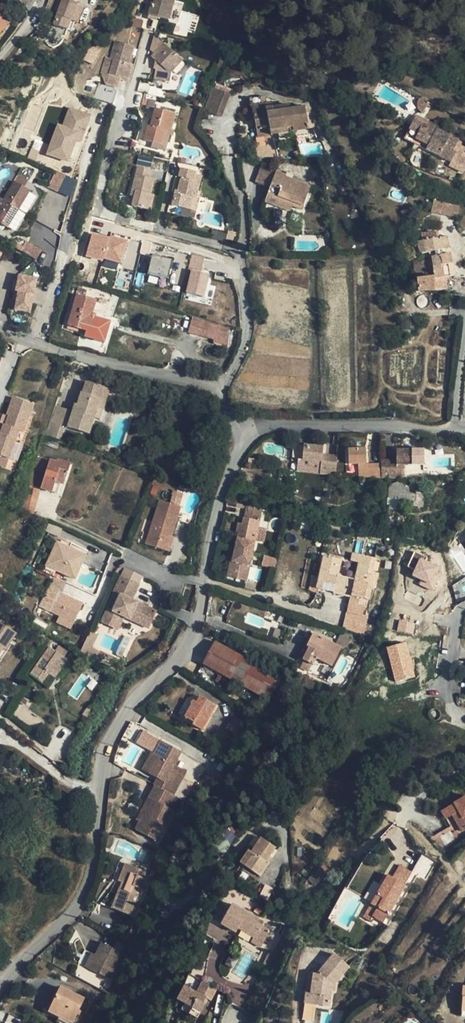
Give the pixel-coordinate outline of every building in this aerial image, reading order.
[(29,10),(30,11),(36,0),(24,0),(29,10)] [(148,14),(169,19),(175,0),(174,0),(155,0),(154,3),(151,2),(148,14)] [(65,2),(53,28),(64,33),(68,24),(75,27),(79,29),(86,12),(65,2)] [(178,14),(175,34),(186,36),(190,16),(178,14)] [(0,16),(0,33),(8,23),(0,16)] [(64,33),(71,36),(75,27),(68,24),(64,33)] [(110,75),(108,83),(116,86),(119,77),(128,80),(132,65),(130,64),(135,47),(116,41),(111,59),(115,60),(110,75)] [(182,61),(163,44),(152,57),(157,62),(153,78),(170,82),(171,72),(182,61)] [(106,73),(108,83),(110,75),(115,60),(111,59),(106,73)] [(111,102),(114,88),(98,84),(95,98),(111,102)] [(222,117),(231,94),(213,87),(204,110),(222,117)] [(251,98),(252,104),(265,102),(264,95),(251,98)] [(423,113),(430,102),(420,97),(419,98),(418,101),(418,103),(418,104),(418,106),(418,109),(420,111),(421,112),(423,113)] [(279,134),(307,129),(309,128),(305,105),(291,108),(290,103),(266,107),(265,102),(252,104),(258,137),(279,134)] [(89,111),(69,103),(61,121),(57,120),(49,140),(56,143),(54,147),(67,152),(72,138),(70,137),(71,134),(79,137),(89,111)] [(175,115),(156,109),(153,120),(149,120),(144,140),(154,144),(161,145),(166,130),(170,131),(175,115)] [(454,151),(457,144),(460,138),(416,116),(409,130),(418,134),(415,138),(429,145),(427,149),(451,162),(456,152),(454,151)] [(308,132),(307,129),(279,134),(280,140),(298,137),(297,133),(308,132)] [(170,131),(166,130),(161,145),(154,144),(153,148),(165,151),(170,131)] [(56,143),(49,140),(46,148),(65,156),(67,152),(54,147),(56,143)] [(457,144),(454,151),(456,152),(462,155),(464,149),(464,148),(457,144)] [(462,155),(456,152),(451,162),(449,167),(463,174),(464,171),(464,157),(462,155)] [(135,190),(131,206),(150,210),(154,195),(150,194),(154,179),(149,178),(151,171),(137,167),(132,190),(135,190)] [(270,188),(276,174),(260,167),(254,182),(270,188)] [(196,199),(200,182),(194,180),(196,172),(181,168),(179,177),(180,177),(177,194),(174,194),(172,206),(189,210),(192,198),(196,199)] [(64,174),(55,170),(48,186),(57,190),(64,174)] [(270,188),(266,197),(286,205),(292,207),(301,211),(311,186),(276,172),(276,174),(270,188)] [(5,200),(18,208),(30,190),(14,180),(3,199),(5,200)] [(292,207),(286,205),(266,197),(265,202),(289,212),(290,212),(292,207)] [(5,200),(0,209),(0,222),(7,227),(18,208),(5,200)] [(460,206),(434,200),(431,211),(457,217),(460,206)] [(421,232),(423,241),(426,254),(435,251),(436,256),(432,257),(432,262),(434,277),(435,290),(446,290),(446,277),(450,276),(449,264),(451,264),(449,253),(442,256),(441,251),(443,250),(443,249),(440,238),(438,229),(421,232)] [(84,248),(89,249),(94,234),(89,232),(84,248)] [(447,236),(440,238),(443,249),(450,248),(447,236)] [(426,254),(423,241),(417,242),(420,255),(426,254)] [(25,242),(20,250),(36,259),(41,250),(25,242)] [(105,267),(114,270),(118,257),(109,254),(109,253),(97,249),(90,273),(102,277),(103,274),(105,267)] [(152,254),(147,274),(167,278),(172,259),(152,254)] [(210,273),(201,270),(204,257),(193,254),(183,291),(204,297),(210,273)] [(434,277),(432,262),(414,264),(418,291),(435,290),(434,277)] [(112,277),(114,270),(105,267),(103,274),(112,277)] [(38,277),(19,273),(18,280),(16,289),(19,289),(35,293),(38,277)] [(32,311),(35,293),(19,289),(17,299),(16,308),(32,311)] [(90,317),(91,317),(96,300),(77,294),(67,325),(86,331),(90,317)] [(227,327),(187,315),(182,331),(192,334),(193,331),(208,336),(207,340),(222,344),(227,327)] [(89,434),(94,418),(97,408),(103,410),(109,391),(87,384),(84,393),(81,392),(77,405),(75,404),(73,411),(68,427),(89,434)] [(8,416),(7,422),(25,429),(33,405),(13,397),(7,416),(8,416)] [(68,427),(73,411),(56,405),(51,422),(64,426),(68,427)] [(100,420),(103,410),(97,408),(94,418),(100,420)] [(25,429),(7,422),(6,425),(4,425),(1,434),(0,434),(0,456),(9,459),(19,431),(24,432),(25,429)] [(60,440),(64,426),(51,422),(46,436),(60,440)] [(302,444),(295,444),(294,457),(301,458),(302,444)] [(299,459),(298,472),(336,476),(337,462),(322,461),(323,455),(324,448),(304,446),(302,459),(299,459)] [(382,465),(382,463),(367,464),(366,449),(348,450),(349,465),(349,476),(382,478),(382,465)] [(397,450),(396,460),(396,465),(382,465),(382,478),(405,479),(405,465),(412,465),(412,450),(397,450)] [(9,459),(0,456),(0,466),(6,468),(9,459)] [(37,457),(28,484),(40,488),(52,492),(55,482),(64,485),(71,465),(58,460),(57,463),(50,460),(37,457)] [(412,506),(423,507),(424,495),(406,493),(407,485),(399,485),(400,481),(391,484),(389,488),(388,498),(399,498),(398,506),(412,506)] [(28,484),(22,509),(34,514),(40,488),(28,484)] [(170,504),(179,506),(183,494),(174,491),(170,504)] [(166,551),(171,536),(181,507),(179,506),(170,504),(160,500),(153,521),(146,543),(146,544),(166,551)] [(263,509),(246,505),(242,524),(238,523),(234,537),(236,538),(234,549),(231,562),(230,562),(226,577),(247,581),(253,553),(263,509)] [(139,541),(146,543),(153,521),(150,521),(145,519),(140,534),(141,534),(139,541)] [(61,529),(50,524),(46,531),(58,537),(61,529)] [(46,566),(56,570),(58,566),(77,574),(86,556),(57,542),(46,566)] [(351,596),(366,599),(368,600),(371,588),(375,588),(378,573),(372,572),(375,558),(353,553),(352,561),(360,563),(356,581),(337,577),(341,559),(324,556),(318,589),(329,591),(330,587),(335,588),(334,592),(351,596)] [(414,554),(407,574),(421,579),(419,585),(433,590),(442,564),(414,554)] [(58,566),(56,570),(75,579),(77,574),(58,566)] [(124,617),(130,620),(133,614),(152,623),(157,612),(132,600),(139,584),(121,576),(113,592),(120,595),(113,611),(108,608),(101,623),(118,630),(124,617)] [(51,611),(59,615),(74,622),(83,604),(59,593),(51,611)] [(351,596),(349,604),(352,604),(364,607),(366,599),(351,596)] [(362,615),(364,607),(352,604),(350,613),(362,616),(362,615)] [(347,612),(343,629),(364,635),(369,616),(362,615),(362,616),(350,613),(347,612)] [(149,629),(152,623),(133,614),(130,620),(149,629)] [(73,626),(74,622),(59,615),(58,619),(73,626)] [(398,620),(398,631),(413,632),(414,621),(398,620)] [(0,622),(0,653),(3,648),(5,649),(16,633),(0,622)] [(90,631),(81,652),(88,656),(92,649),(98,635),(90,631)] [(304,660),(312,664),(313,665),(317,659),(332,666),(341,647),(313,634),(310,641),(307,639),(298,657),(304,660)] [(407,641),(386,646),(395,682),(416,676),(407,641)] [(215,642),(203,664),(270,700),(282,678),(215,642)] [(59,645),(55,651),(64,657),(68,652),(59,645)] [(64,657),(55,651),(50,647),(31,675),(42,683),(48,673),(54,677),(67,659),(64,657)] [(92,649),(88,656),(101,664),(105,656),(92,649)] [(312,664),(304,660),(299,669),(308,673),(312,664)] [(48,687),(54,677),(48,673),(42,683),(48,687)] [(202,730),(216,706),(200,697),(197,702),(194,701),(193,702),(192,702),(191,703),(191,704),(192,705),(185,717),(194,722),(193,725),(202,730)] [(239,737),(247,724),(234,716),(226,729),(234,734),(239,737)] [(239,737),(234,734),(228,744),(233,747),(239,737)] [(156,757),(146,773),(154,778),(161,783),(157,789),(151,786),(144,797),(151,801),(141,817),(136,814),(133,820),(128,827),(147,840),(166,811),(163,809),(170,798),(168,797),(180,778),(169,770),(172,766),(180,754),(160,741),(152,755),(156,757)] [(156,757),(152,755),(142,770),(146,773),(156,757)] [(172,766),(169,770),(180,778),(183,773),(172,766)] [(161,783),(154,778),(150,785),(151,786),(157,789),(161,783)] [(151,801),(144,797),(134,813),(136,814),(141,817),(151,801)] [(451,827),(457,823),(462,831),(464,830),(464,798),(441,811),(451,827)] [(438,834),(446,848),(458,841),(450,827),(438,834)] [(261,838),(251,852),(254,854),(245,867),(260,877),(269,863),(266,862),(270,857),(276,848),(261,838)] [(254,854),(251,852),(248,850),(239,863),(245,867),(254,854)] [(436,861),(423,854),(413,873),(425,880),(436,861)] [(133,886),(138,888),(143,890),(147,879),(142,878),(144,870),(125,863),(119,881),(123,882),(127,884),(124,890),(120,889),(112,908),(131,915),(136,901),(133,900),(135,895),(130,893),(133,886)] [(329,871),(323,866),(318,871),(323,877),(329,871)] [(395,879),(406,885),(413,873),(400,866),(393,878),(395,879)] [(389,875),(386,880),(392,884),(395,879),(393,878),(389,875)] [(386,880),(373,902),(367,913),(383,923),(406,885),(395,879),(392,884),(386,880)] [(372,882),(364,899),(371,902),(379,884),(372,882)] [(281,892),(275,902),(283,907),(290,897),(281,892)] [(258,924),(260,920),(232,905),(221,924),(236,933),(238,929),(254,937),(253,938),(263,944),(270,931),(262,927),(258,924)] [(261,947),(263,944),(253,938),(251,942),(261,947)] [(102,942),(96,955),(89,969),(110,979),(123,953),(102,942)] [(269,952),(264,963),(270,965),(275,954),(269,952)] [(85,967),(89,969),(96,955),(92,953),(85,967)] [(332,984),(335,985),(349,967),(334,954),(318,974),(309,973),(305,1003),(329,1006),(331,991),(332,984)] [(217,988),(203,981),(197,993),(185,986),(178,1000),(201,1012),(205,1004),(204,1003),(206,998),(208,1000),(211,1001),(217,988)] [(49,1012),(72,1022),(73,1022),(85,999),(61,987),(49,1012)]
